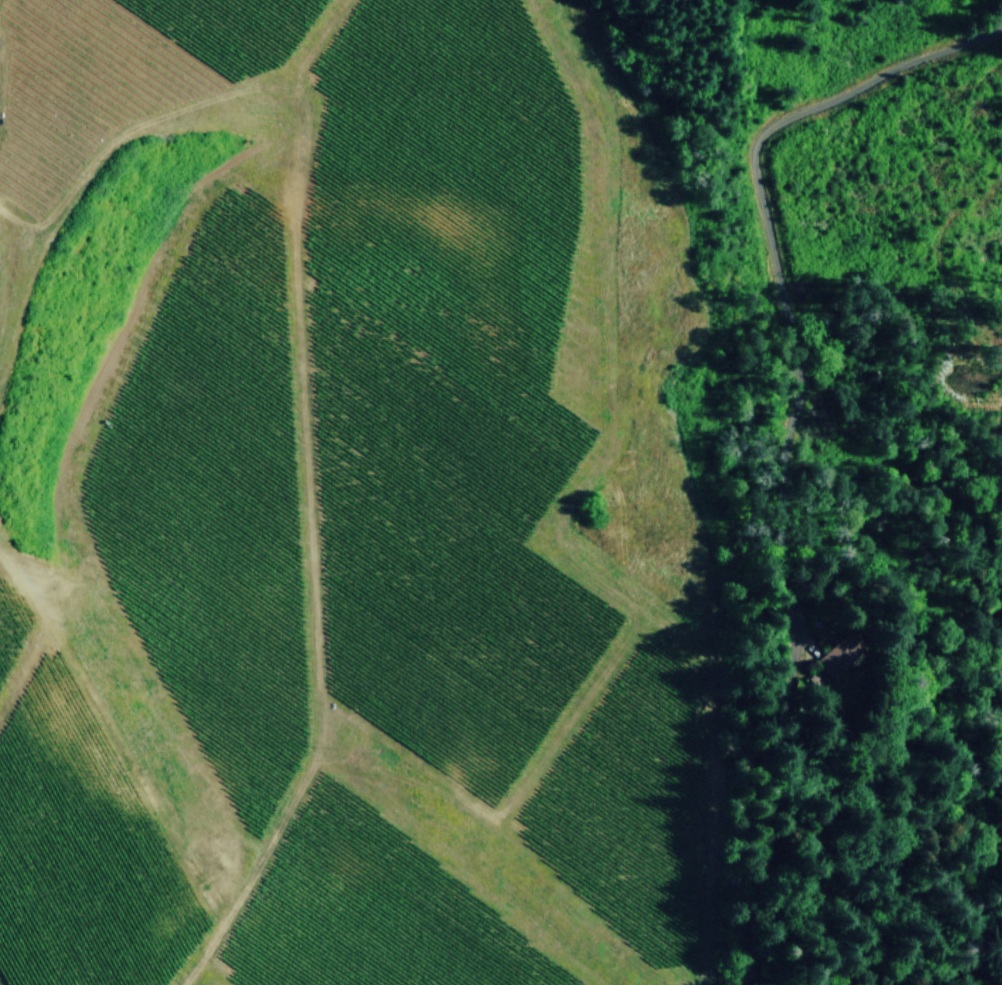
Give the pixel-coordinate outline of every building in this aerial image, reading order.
[(863,645),(846,629),(816,660),(833,677),(863,645)]
